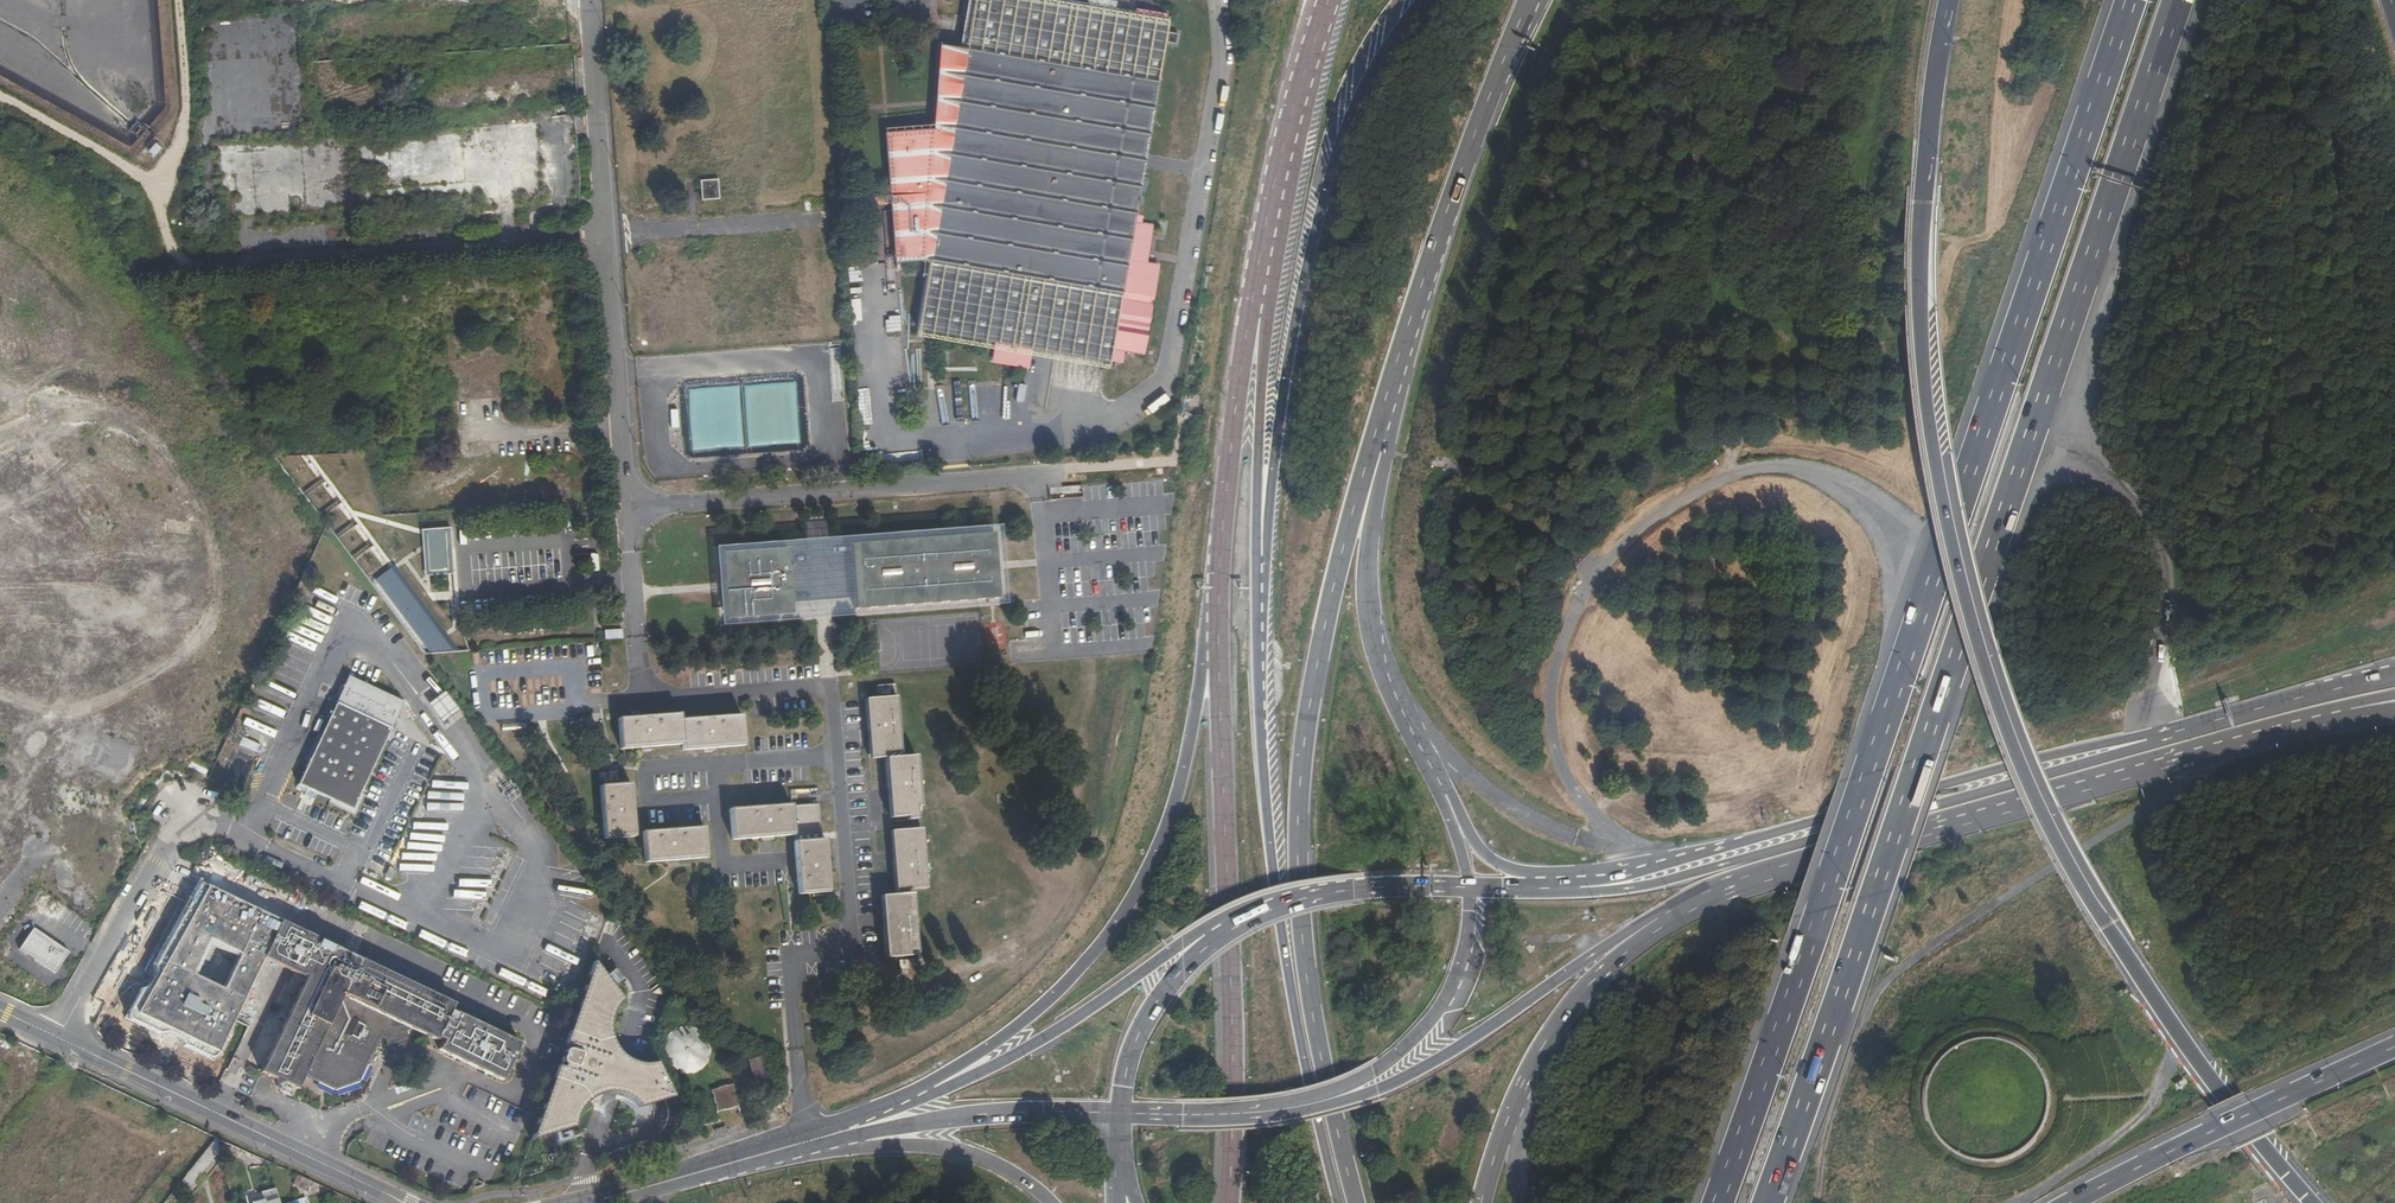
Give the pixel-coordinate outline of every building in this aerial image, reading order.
[(1121,11),(1027,0),(963,0),(961,20),(957,46),(961,46),(946,129),(938,129),(938,132),(928,132),(888,136),(903,266),(924,265),(915,329),(995,341),(994,361),(1025,367),(1027,347),(1106,358),(1106,355),(1107,344),(1120,346),(1139,348),(1153,257),(1142,256),(1142,240),(1124,239),(1129,199),(1152,34),(1152,28),(1155,7),(1122,2),(1121,11)] [(1152,28),(1152,34),(1158,35),(1157,38),(1168,39),(1169,25),(1158,24),(1158,28),(1152,28)] [(933,44),(928,132),(938,132),(938,129),(946,129),(961,46),(957,46),(933,44)] [(422,134),(423,169),(440,168),(440,179),(463,178),(462,172),(460,132),(422,134)] [(896,267),(903,266),(888,136),(878,137),(886,199),(888,209),(896,267)] [(145,151),(154,159),(163,149),(154,141),(145,151)] [(378,156),(380,196),(452,193),(452,186),(407,188),(406,177),(395,178),(395,169),(391,169),(390,144),(359,146),(359,157),(378,156)] [(698,181),(699,202),(715,202),(713,181),(698,181)] [(888,209),(886,199),(872,200),(873,210),(888,209)] [(1124,239),(1142,240),(1145,216),(1135,215),(1136,200),(1129,199),(1124,239)] [(1159,258),(1153,257),(1139,348),(1145,349),(1159,258)] [(870,268),(870,258),(847,259),(847,269),(870,268)] [(1122,348),(1120,346),(1107,344),(1106,355),(1109,355),(1111,357),(1113,358),(1116,359),(1118,358),(1121,356),(1122,353),(1122,351),(1122,348)] [(791,432),(775,431),(774,441),(790,443),(791,432)] [(316,461),(299,478),(328,509),(345,492),(316,461)] [(339,534),(360,516),(344,498),(323,517),(339,534)] [(1003,525),(718,551),(725,625),(1010,599),(1003,525)] [(451,527),(422,528),(424,575),(453,574),(451,527)] [(322,736),(299,786),(308,790),(318,794),(354,811),(376,761),(391,728),(404,702),(349,677),(337,703),(322,736)] [(426,703),(441,692),(434,683),(419,694),(426,703)] [(895,685),(881,685),(881,694),(895,693),(895,685)] [(865,698),(867,727),(880,726),(881,739),(875,739),(875,758),(884,758),(887,789),(898,788),(899,798),(893,798),(894,814),(906,814),(907,819),(916,819),(915,798),(910,799),(910,791),(917,791),(913,755),(894,756),(893,746),(897,746),(897,741),(891,741),(891,735),(899,735),(895,696),(865,698)] [(618,718),(620,749),(681,745),(681,750),(743,746),(742,715),(680,718),(679,714),(618,718)] [(632,836),(628,785),(600,786),(603,838),(632,836)] [(318,794),(308,790),(306,793),(316,798),(318,794)] [(819,839),(816,805),(729,811),(731,839),(792,835),(798,894),(828,892),(824,840),(819,839)] [(914,850),(919,850),(917,827),(897,828),(897,846),(899,846),(903,846),(904,860),(899,860),(894,860),(896,892),(887,893),(888,912),(893,912),(894,925),(889,925),(884,926),(887,955),(916,953),(914,914),(907,914),(907,908),(913,908),(912,888),(926,886),(923,858),(920,858),(915,858),(914,850)] [(641,832),(643,863),(705,858),(703,828),(641,832)] [(315,950),(319,942),(206,891),(136,1021),(211,1054),(262,961),(300,977),(310,958),(318,962),(315,950)] [(18,952),(57,972),(69,950),(30,929),(18,952)] [(338,948),(333,957),(328,946),(319,942),(315,950),(318,962),(310,958),(300,977),(254,1069),(285,1085),(292,1071),(306,1076),(309,1084),(315,1083),(317,1088),(324,1087),(341,1095),(349,1077),(354,1076),(354,1071),(360,1069),(358,1062),(369,1037),(377,1035),(381,1034),(388,1040),(391,1039),(399,1027),(409,1025),(431,1036),(434,1030),(442,1014),(449,1001),(338,948)] [(591,954),(571,1015),(533,1134),(575,1124),(575,1118),(575,1112),(576,1105),(579,1099),(582,1094),(586,1089),(591,1084),(596,1082),(602,1081),(607,1080),(613,1081),(618,1083),(623,1085),(627,1089),(631,1093),(634,1098),(636,1103),(637,1109),(673,1099),(654,1064),(650,1065),(643,1066),(637,1066),(630,1065),(624,1063),(617,1060),(612,1056),(609,1053),(605,1048),(603,1042),(601,1036),(600,1029),(600,1023),(601,1017),(603,1011),(606,1005),(610,1000),(615,996),(591,954)] [(613,970),(606,975),(613,985),(621,980),(613,970)] [(442,1014),(434,1030),(440,1033),(445,1023),(442,1014)] [(702,1072),(705,1069),(711,1047),(710,1042),(707,1038),(704,1034),(700,1030),(695,1028),(690,1027),(685,1026),(680,1027),(674,1028),(673,1029),(669,1032),(665,1036),(663,1041),(661,1046),(660,1051),(660,1056),(661,1061),(664,1066),(667,1070),(672,1073),(677,1075),(682,1077),(687,1077),(693,1077),(698,1075),(702,1072)] [(381,1034),(377,1035),(380,1045),(388,1047),(393,1048),(403,1039),(401,1033),(399,1027),(391,1039),(388,1040),(381,1034)] [(733,1069),(734,1067),(735,1064),(735,1061),(735,1059),(733,1057),(731,1056),(728,1055),(726,1055),(724,1057),(722,1058),(721,1061),(721,1064),(722,1066),(723,1068),(726,1070),(728,1070),(731,1070),(733,1069)] [(769,1085),(761,1057),(748,1060),(757,1088),(769,1085)] [(71,1082),(82,1086),(85,1081),(74,1076),(71,1082)] [(731,1084),(710,1090),(715,1112),(737,1106),(731,1084)] [(218,1152),(216,1144),(214,1138),(181,1181),(184,1194),(218,1152)] [(238,1149),(224,1142),(220,1151),(230,1155),(234,1156),(238,1149)] [(226,1155),(220,1157),(222,1164),(228,1162),(226,1155)] [(310,1182),(296,1175),(292,1185),(306,1191),(310,1182)] [(276,1199),(273,1188),(260,1192),(262,1200),(263,1199),(263,1202),(276,1199)] [(248,1202),(261,1198),(259,1190),(246,1194),(248,1202)]
